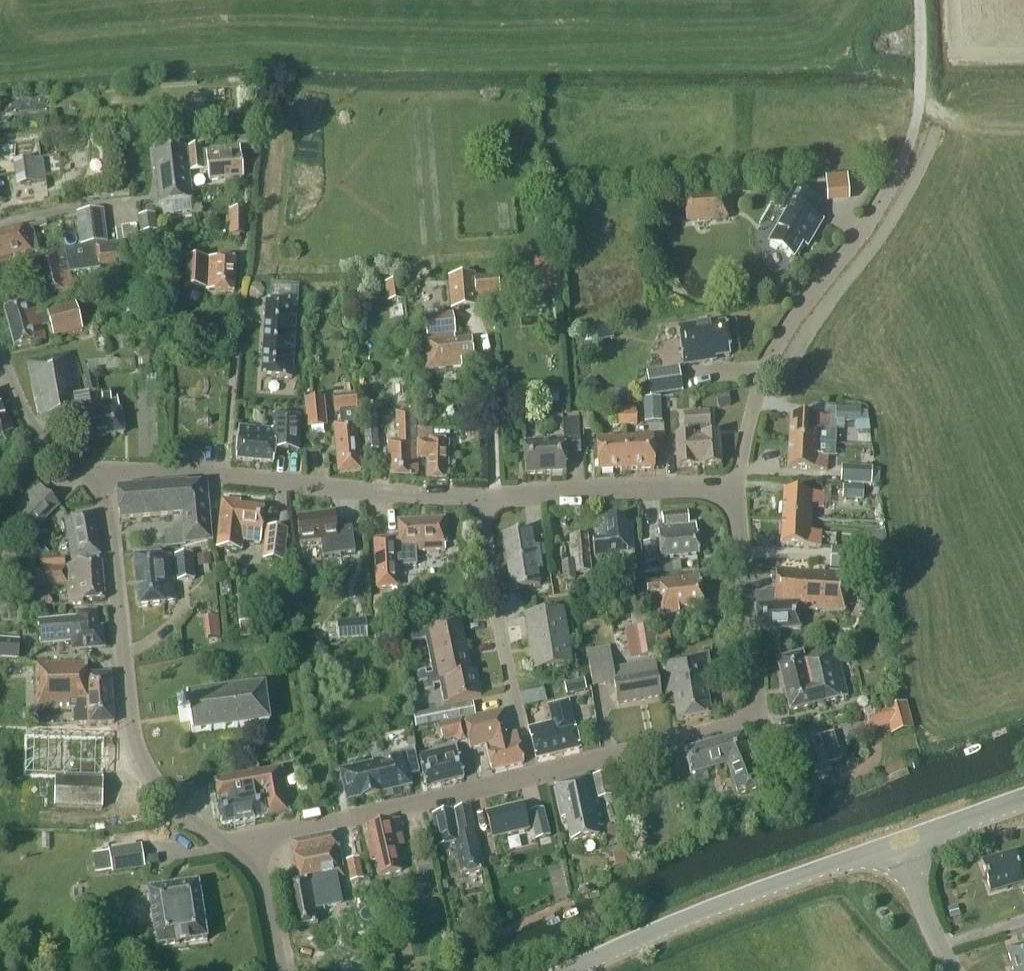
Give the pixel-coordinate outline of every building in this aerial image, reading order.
[(201,152),(201,147),(189,149),(191,173),(208,171),(209,181),(244,178),(240,148),(201,152)] [(192,200),(186,149),(154,153),(160,204),(192,200)] [(46,181),(42,157),(13,162),(16,185),(46,181)] [(858,174),(834,175),(835,197),(859,196),(858,174)] [(794,258),(801,245),(807,248),(821,222),(811,216),(819,202),(795,188),(781,210),(787,213),(769,243),(794,258)] [(728,220),(726,192),(684,195),(686,223),(728,220)] [(107,243),(103,210),(76,213),(80,246),(107,243)] [(230,237),(246,237),(245,210),(230,211),(230,237)] [(158,232),(155,214),(138,216),(141,234),(158,232)] [(24,228),(24,226),(0,233),(0,261),(40,250),(33,225),(24,228)] [(96,246),(65,251),(71,273),(99,269),(99,267),(129,263),(126,242),(96,246)] [(76,290),(71,273),(65,251),(57,253),(36,258),(47,298),(68,292),(76,290)] [(236,259),(185,258),(184,289),(205,289),(205,291),(235,291),(236,259)] [(500,296),(499,276),(474,277),(474,276),(448,278),(449,308),(476,307),(475,298),(500,296)] [(404,300),(401,281),(385,284),(387,303),(404,300)] [(39,315),(35,300),(3,309),(14,349),(46,340),(42,328),(50,326),(53,338),(83,330),(75,303),(45,311),(46,313),(39,315)] [(297,305),(266,303),(262,378),(292,380),(297,305)] [(456,334),(453,315),(424,318),(426,338),(422,338),(425,371),(462,367),(461,360),(474,359),(472,339),(455,341),(454,335),(456,334)] [(711,326),(711,323),(678,328),(683,365),(716,360),(716,358),(730,355),(726,324),(711,326)] [(168,344),(148,344),(148,349),(138,349),(138,365),(148,365),(148,363),(168,363),(168,344)] [(82,399),(72,353),(27,362),(38,416),(41,416),(42,424),(79,417),(82,440),(124,434),(120,410),(117,396),(111,397),(110,392),(102,394),(103,402),(90,404),(89,398),(82,399)] [(134,370),(133,359),(87,362),(87,372),(134,370)] [(682,392),(679,366),(646,371),(650,396),(682,392)] [(98,391),(96,377),(82,380),(85,394),(98,391)] [(558,386),(545,387),(517,391),(519,408),(547,405),(560,403),(558,386)] [(632,388),(610,389),(610,399),(632,398),(632,388)] [(356,424),(359,423),(356,393),(332,396),(334,413),(338,412),(340,425),(334,426),(339,472),(361,469),(356,424)] [(327,426),(324,397),(304,399),(306,428),(327,426)] [(661,422),(660,397),(643,398),(645,423),(661,422)] [(0,399),(0,437),(13,432),(0,399)] [(623,408),(623,426),(636,426),(635,407),(623,408)] [(623,426),(623,408),(610,408),(611,427),(623,426)] [(859,409),(838,408),(838,419),(858,420),(859,409)] [(415,434),(416,434),(416,430),(416,412),(397,412),(397,429),(400,429),(400,443),(389,443),(389,476),(418,476),(418,461),(416,441),(415,434)] [(593,430),(592,412),(582,412),(583,431),(593,430)] [(696,413),(699,467),(721,466),(720,436),(707,436),(707,429),(710,429),(709,412),(696,413)] [(699,467),(696,413),(683,413),(684,430),(687,430),(688,437),(675,438),(677,468),(699,467)] [(273,416),(272,430),(238,427),(236,461),(273,464),(274,451),(299,452),(300,418),(273,416)] [(790,416),(789,442),(819,444),(819,432),(829,432),(830,418),(790,416)] [(565,455),(576,454),(580,454),(578,420),(563,420),(564,441),(525,443),(526,475),(565,473),(565,455)] [(379,450),(377,425),(363,426),(365,452),(379,450)] [(431,430),(416,430),(416,434),(415,434),(416,441),(418,461),(425,461),(425,480),(448,480),(448,441),(431,441),(431,430)] [(652,437),(625,438),(626,471),(654,469),(652,437)] [(626,471),(625,438),(597,440),(599,472),(626,471)] [(818,455),(819,444),(789,442),(787,469),(827,471),(828,456),(818,455)] [(873,472),(842,470),(841,483),(872,484),(873,472)] [(60,506),(37,482),(8,510),(31,534),(60,506)] [(188,486),(188,484),(117,490),(119,520),(182,515),(183,531),(165,532),(166,548),(185,547),(184,544),(212,542),(206,485),(188,486)] [(864,487),(843,486),(842,499),(864,500),(864,487)] [(782,518),(811,520),(812,508),(822,509),(823,494),(783,492),(782,518)] [(241,502),(222,500),(217,549),(242,551),(243,540),(260,541),(264,508),(240,506),(241,502)] [(689,523),(688,512),(661,514),(662,522),(657,522),(661,559),(699,555),(696,523),(689,523)] [(336,531),(334,513),(297,518),(301,544),(321,541),(323,558),(334,556),(356,553),(352,529),(336,531)] [(99,555),(92,515),(66,520),(73,559),(99,555)] [(625,525),(624,518),(606,520),(607,522),(599,523),(600,539),(592,540),(594,557),(616,555),(617,564),(635,563),(632,524),(625,525)] [(811,532),(811,520),(782,518),(780,545),(820,547),(821,533),(811,532)] [(446,550),(444,519),(398,522),(399,540),(394,540),(394,539),(374,539),(376,588),(396,587),(395,567),(416,566),(415,552),(446,550)] [(287,530),(266,528),(263,559),(284,561),(287,530)] [(502,535),(507,563),(540,558),(538,546),(534,546),(531,530),(502,535)] [(576,580),(575,571),(591,570),(588,534),(569,536),(571,562),(561,563),(562,574),(566,573),(567,581),(576,580)] [(658,562),(656,541),(643,543),(645,563),(644,563),(645,573),(650,573),(649,563),(658,562)] [(856,548),(832,547),(830,569),(855,570),(856,548)] [(161,557),(161,555),(133,558),(138,608),(166,605),(165,603),(175,602),(171,556),(161,557)] [(194,579),(192,555),(174,557),(176,581),(194,579)] [(542,569),(540,558),(507,563),(511,591),(540,586),(537,570),(542,569)] [(105,600),(102,562),(78,563),(64,568),(34,571),(35,587),(67,584),(69,605),(83,604),(83,602),(105,600)] [(847,574),(777,569),(776,594),(756,595),(757,607),(756,607),(758,632),(801,629),(799,609),(845,612),(847,574)] [(702,606),(699,575),(646,581),(647,592),(660,591),(662,615),(679,613),(679,608),(702,606)] [(567,594),(565,576),(545,579),(547,597),(567,594)] [(529,643),(568,637),(563,610),(525,616),(529,643)] [(97,630),(96,613),(78,615),(79,618),(38,621),(40,644),(72,641),(73,650),(103,648),(102,629),(97,630)] [(660,655),(653,614),(631,618),(633,629),(625,631),(629,660),(660,655)] [(339,640),(367,638),(366,619),(337,621),(339,640)] [(262,636),(260,620),(239,622),(240,638),(262,636)] [(428,656),(466,648),(461,623),(409,633),(411,644),(425,641),(428,656)] [(671,641),(669,628),(656,630),(658,644),(671,641)] [(568,637),(529,643),(533,670),(572,664),(568,637)] [(0,639),(0,659),(18,661),(19,640),(0,639)] [(614,669),(610,646),(587,650),(593,686),(614,682),(618,704),(661,697),(655,662),(614,669)] [(471,672),(466,648),(428,656),(432,674),(427,675),(426,672),(417,673),(419,684),(424,683),(471,673),(471,672)] [(847,697),(835,649),(803,656),(802,654),(777,660),(789,712),(847,697)] [(713,687),(708,655),(661,662),(667,702),(674,701),(677,719),(711,714),(706,688),(713,687)] [(87,675),(87,663),(36,663),(37,710),(38,710),(76,710),(74,713),(74,726),(89,725),(114,724),(111,674),(87,675)] [(476,671),(471,672),(471,673),(424,683),(426,692),(435,690),(434,686),(440,685),(444,705),(481,697),(476,671)] [(586,691),(584,679),(564,683),(566,695),(586,691)] [(270,723),(265,687),(240,689),(220,691),(186,697),(186,710),(177,711),(178,723),(188,721),(192,734),(226,730),(250,727),(270,723)] [(580,748),(568,701),(548,706),(552,723),(529,729),(536,759),(580,748)] [(475,716),(472,703),(413,714),(415,727),(475,716)] [(915,731),(909,704),(866,714),(870,732),(890,728),(892,736),(915,731)] [(464,720),(470,743),(471,749),(486,746),(492,772),(524,764),(517,733),(510,735),(504,710),(464,720)] [(459,746),(470,743),(464,720),(440,726),(444,742),(453,740),(456,742),(456,744),(459,744),(459,746)] [(822,728),(822,727),(791,737),(802,771),(808,769),(811,779),(831,772),(829,765),(842,761),(833,733),(827,735),(824,727),(822,728)] [(762,785),(743,734),(684,750),(691,774),(727,764),(738,794),(762,785)] [(56,778),(103,780),(105,738),(25,735),(24,777),(56,778)] [(464,779),(456,747),(419,757),(427,788),(464,779)] [(419,774),(414,750),(372,760),(373,764),(340,771),(346,802),(411,787),(409,777),(419,774)] [(283,774),(285,774),(284,769),(281,769),(216,781),(219,803),(218,803),(222,826),(267,817),(283,814),(288,813),(288,812),(292,811),(289,793),(288,789),(286,789),(283,774)] [(603,827),(592,777),(555,785),(562,820),(566,819),(571,842),(598,836),(596,829),(603,827)] [(103,810),(103,780),(56,778),(55,808),(103,810)] [(529,830),(522,805),(486,814),(493,839),(529,830)] [(483,870),(470,807),(432,815),(439,846),(454,843),(461,875),(483,870)] [(550,836),(543,809),(528,813),(535,839),(550,836)] [(404,846),(398,818),(363,826),(370,861),(375,860),(379,876),(402,871),(397,847),(404,846)] [(345,877),(336,834),(291,843),(299,884),(285,887),(293,928),(318,923),(314,905),(330,902),(326,884),(336,882),(335,879),(345,877)] [(112,874),(145,869),(142,844),(108,849),(112,874)] [(433,872),(428,851),(414,854),(419,875),(433,872)] [(1014,854),(981,864),(990,893),(1022,884),(1023,888),(1023,860),(1016,862),(1014,854)] [(364,879),(359,858),(346,860),(350,882),(364,879)] [(208,940),(199,882),(148,890),(157,948),(208,940)] [(1007,950),(1013,970),(1023,970),(1023,945),(1007,950)]
